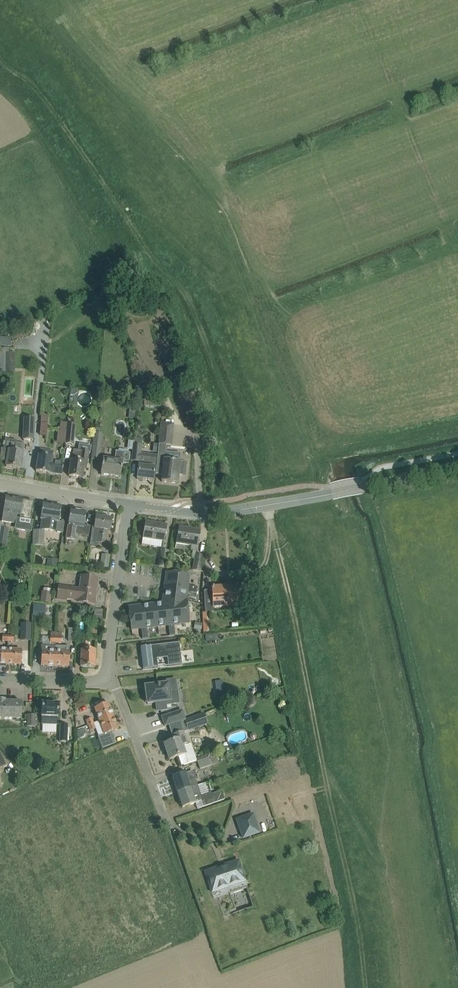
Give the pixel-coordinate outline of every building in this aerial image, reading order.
[(141,360),(138,361),(132,363),(139,384),(144,383),(141,374),(145,373),(141,360)] [(24,418),(23,440),(33,440),(34,418),(24,418)] [(66,431),(65,444),(74,445),(76,425),(72,425),(67,424),(66,431)] [(100,453),(102,433),(95,432),(92,452),(100,453)] [(153,481),(154,476),(156,455),(141,454),(143,434),(135,433),(132,461),(139,461),(137,479),(153,481)] [(6,466),(20,469),(24,444),(16,443),(15,451),(8,450),(6,466)] [(177,483),(178,478),(180,460),(165,459),(166,445),(159,444),(155,474),(162,475),(161,482),(177,483)] [(61,475),(63,464),(52,462),(52,458),(52,457),(53,452),(39,450),(39,455),(38,455),(36,471),(50,473),(61,475)] [(78,461),(72,459),(69,476),(82,479),(83,469),(85,470),(88,452),(78,450),(77,456),(79,456),(78,461)] [(114,460),(103,459),(101,474),(120,477),(124,452),(116,450),(114,460)] [(5,498),(1,521),(16,524),(17,515),(20,515),(19,519),(31,521),(34,502),(5,498)] [(61,506),(43,504),(40,519),(42,519),(41,529),(52,531),(54,521),(59,522),(59,521),(61,506)] [(90,526),(84,526),(86,512),(79,511),(77,509),(73,508),(71,510),(70,510),(68,525),(66,539),(74,540),(75,535),(89,536),(90,526)] [(97,517),(96,516),(94,529),(99,529),(97,542),(105,543),(108,528),(110,529),(112,519),(103,518),(104,515),(97,514),(97,517)] [(145,521),(143,538),(164,542),(167,525),(145,521)] [(176,543),(197,546),(198,547),(200,530),(179,526),(176,543)] [(5,547),(9,529),(0,527),(0,546),(5,547)] [(44,546),(44,530),(33,530),(33,545),(44,546)] [(167,567),(169,550),(160,549),(158,566),(167,567)] [(109,568),(110,555),(102,554),(100,566),(109,568)] [(193,570),(200,571),(203,555),(195,554),(193,570)] [(148,574),(148,565),(135,565),(135,574),(148,574)] [(165,586),(187,588),(187,585),(188,575),(167,573),(165,582),(165,586)] [(97,578),(81,576),(80,589),(59,587),(58,599),(66,600),(67,598),(78,599),(78,602),(93,604),(97,578)] [(186,592),(192,592),(192,586),(187,585),(187,588),(165,586),(163,599),(168,600),(186,602),(186,601),(185,600),(186,592)] [(214,612),(213,608),(249,605),(248,585),(241,585),(241,586),(218,587),(218,586),(212,587),(212,595),(204,595),(205,613),(214,612)] [(41,591),(40,602),(51,603),(52,593),(51,593),(51,590),(43,589),(43,592),(41,591)] [(189,622),(186,602),(168,600),(168,603),(171,624),(168,625),(169,630),(171,630),(174,630),(174,625),(173,625),(173,624),(189,622)] [(157,626),(168,625),(171,624),(168,603),(167,603),(155,604),(157,626)] [(33,615),(45,616),(46,605),(34,604),(33,615)] [(141,606),(144,628),(146,628),(150,627),(157,626),(155,604),(141,606)] [(141,629),(141,634),(147,633),(147,628),(146,628),(144,628),(141,606),(129,607),(129,612),(131,629),(141,628),(141,629)] [(102,622),(103,610),(95,609),(94,622),(102,622)] [(21,623),(21,639),(30,640),(30,624),(21,623)] [(95,667),(95,662),(95,650),(88,650),(88,642),(82,642),(82,649),(81,649),(81,667),(95,667)] [(168,666),(182,664),(179,642),(140,647),(143,669),(158,667),(157,657),(167,656),(168,666)] [(41,665),(55,666),(55,661),(55,651),(55,646),(41,646),(41,665)] [(55,661),(55,666),(69,666),(69,646),(55,646),(55,651),(55,661)] [(7,650),(7,664),(21,665),(21,650),(7,650)] [(152,686),(145,687),(146,695),(144,695),(145,702),(147,702),(147,704),(156,703),(157,710),(167,709),(166,704),(179,702),(177,690),(169,691),(168,680),(151,682),(152,686)] [(5,701),(0,700),(0,719),(21,720),(21,702),(5,702),(5,701)] [(41,703),(41,708),(41,717),(42,717),(42,724),(57,725),(57,718),(58,703),(41,703)] [(95,710),(99,721),(99,722),(109,718),(113,717),(108,703),(94,708),(95,710)] [(162,718),(165,725),(183,719),(181,715),(183,714),(182,711),(162,718)] [(35,726),(35,715),(27,714),(27,726),(35,726)] [(188,730),(197,727),(207,724),(204,714),(185,721),(188,730)] [(113,717),(109,718),(99,722),(104,734),(118,729),(113,717)] [(67,742),(68,725),(60,724),(59,741),(67,742)] [(182,765),(197,760),(191,743),(188,744),(184,731),(172,735),(174,741),(164,744),(169,760),(179,757),(182,765)] [(99,739),(102,748),(114,744),(110,735),(99,739)] [(226,749),(221,744),(217,749),(221,754),(226,749)] [(40,768),(46,762),(39,756),(34,762),(40,768)] [(200,769),(217,764),(219,763),(217,757),(209,759),(209,758),(198,761),(200,769)] [(172,777),(177,792),(190,788),(198,785),(195,778),(192,771),(172,777)] [(182,807),(187,806),(201,801),(203,807),(224,799),(221,791),(213,794),(210,792),(208,793),(205,783),(198,785),(190,788),(177,792),(182,807)] [(253,814),(237,820),(243,838),(259,832),(253,814)] [(238,860),(205,872),(212,892),(245,880),(238,860)]
